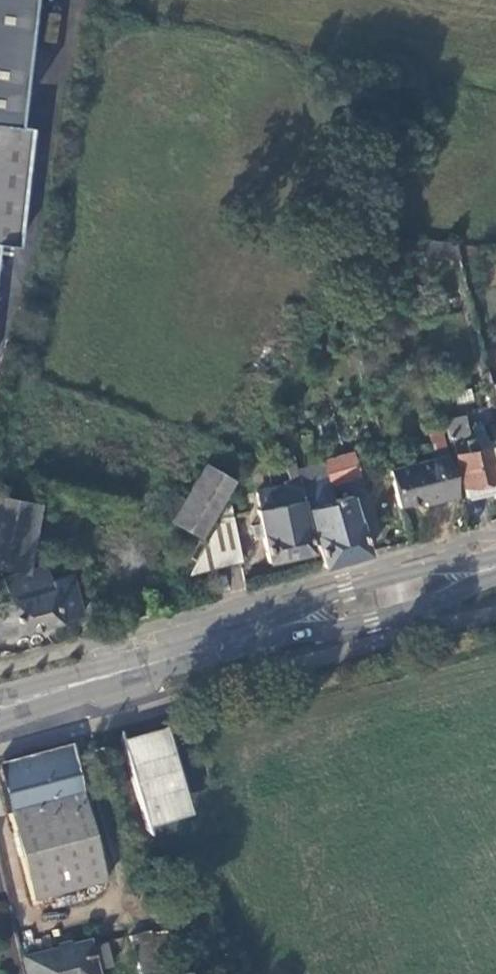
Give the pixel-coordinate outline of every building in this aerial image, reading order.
[(15,247),(28,126),(9,124),(24,0),(0,0),(0,245),(15,247)] [(459,258),(455,242),(400,238),(399,249),(421,251),(421,256),(459,258)] [(495,378),(495,346),(488,348),(495,378)] [(485,451),(483,444),(479,429),(464,432),(463,427),(460,414),(440,419),(445,438),(448,438),(460,485),(476,481),(477,485),(484,484),(490,482),(491,484),(495,483),(495,449),(485,451)] [(464,432),(479,429),(478,423),(463,427),(464,432)] [(443,445),(437,424),(424,426),(430,448),(443,445)] [(495,449),(495,441),(483,444),(485,451),(495,449)] [(326,478),(328,484),(358,475),(352,454),(322,462),(324,468),(326,478)] [(423,506),(456,497),(445,454),(388,469),(398,508),(422,502),(423,506)] [(175,491),(160,516),(163,517),(199,538),(234,480),(203,462),(182,495),(175,491)] [(332,498),(328,484),(326,478),(310,482),(307,472),(324,468),(322,462),(298,471),(311,523),(323,565),(366,554),(348,495),(332,498)] [(300,499),(302,498),(297,478),(286,482),(291,502),(259,510),(268,560),(311,553),(300,499)] [(485,490),(484,484),(477,485),(476,481),(460,485),(464,496),(485,490)] [(0,498),(0,568),(19,571),(32,504),(0,498)] [(228,502),(187,574),(240,562),(228,502)] [(82,614),(71,575),(50,579),(45,566),(1,577),(2,579),(0,580),(0,636),(82,614)] [(133,752),(122,755),(142,820),(179,809),(175,796),(172,798),(170,791),(174,789),(166,762),(161,763),(159,755),(164,754),(160,740),(132,748),(133,752)] [(0,764),(0,782),(32,900),(105,882),(70,746),(0,764)] [(25,959),(29,973),(97,973),(96,971),(111,967),(106,944),(90,947),(89,943),(25,959)]
